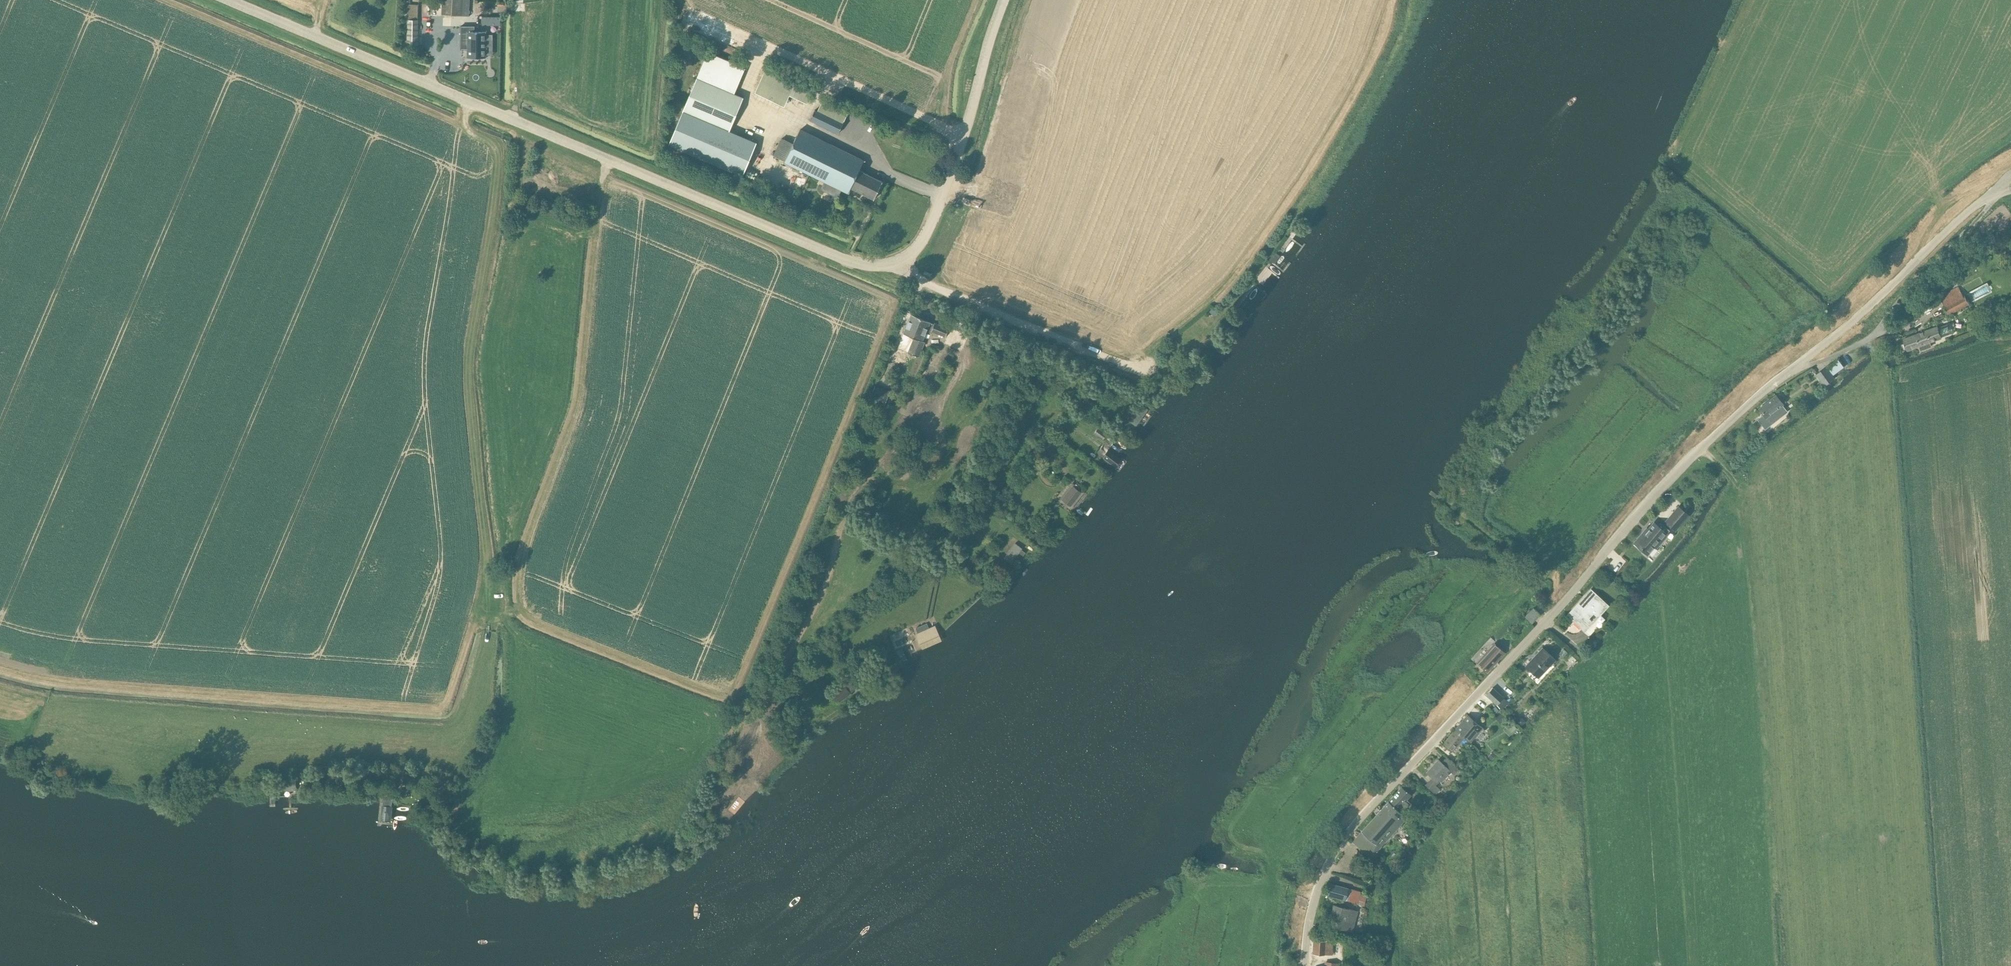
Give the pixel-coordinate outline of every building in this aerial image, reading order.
[(420,5),(410,4),(410,0),(405,0),(403,45),(418,46),(420,5)] [(469,0),(443,0),(442,15),(469,16),(469,0)] [(482,17),(482,25),(500,25),(500,17),(482,17)] [(473,27),(461,26),(461,48),(467,48),(467,58),(486,58),(486,32),(473,32),(473,27)] [(708,52),(697,78),(734,93),(745,68),(708,52)] [(807,104),(813,92),(766,69),(754,92),(784,107),(789,95),(807,104)] [(742,176),(757,142),(729,131),(744,97),(734,93),(697,78),(668,145),(742,176)] [(843,123),(850,109),(824,97),(817,110),(815,109),(810,120),(838,133),(843,123)] [(864,160),(800,128),(793,143),(782,138),(773,156),(849,193),(851,188),(873,199),(882,181),(859,170),(864,160)] [(1275,252),(1269,259),(1269,260),(1274,264),(1280,256),(1275,252)] [(1262,282),(1272,271),(1265,265),(1255,276),(1262,282)] [(1944,305),(1943,306),(1948,315),(1969,304),(1964,295),(1963,295),(1944,305)] [(1214,315),(1217,312),(1212,307),(1208,310),(1214,315)] [(934,324),(930,322),(911,314),(904,333),(913,337),(907,352),(919,357),(925,342),(923,341),(927,329),(945,337),(949,328),(934,323),(934,324)] [(1918,334),(1903,339),(1907,351),(1919,346),(1921,351),(1932,346),(1931,342),(1942,338),(1941,337),(1951,333),(1948,324),(1938,327),(1937,326),(1918,334)] [(1834,378),(1832,375),(1827,368),(1826,367),(1825,368),(1818,374),(1816,375),(1825,386),(1834,378)] [(1763,414),(1757,419),(1765,428),(1786,411),(1781,405),(1783,404),(1776,395),(1758,409),(1763,414)] [(1130,416),(1127,420),(1133,425),(1136,421),(1138,422),(1144,413),(1145,415),(1148,410),(1139,403),(1135,408),(1137,410),(1132,418),(1130,416)] [(857,454),(862,443),(853,439),(849,451),(857,454)] [(1108,450),(1102,457),(1108,461),(1115,466),(1120,460),(1120,459),(1108,450)] [(1073,486),(1063,499),(1070,505),(1080,492),(1073,486)] [(1674,530),(1688,515),(1678,507),(1665,522),(1674,530)] [(1666,534),(1659,528),(1653,523),(1648,529),(1646,528),(1634,543),(1647,554),(1654,546),(1655,548),(1666,534)] [(1022,556),(1024,552),(1020,549),(1021,548),(1014,543),(1003,558),(1010,563),(1018,553),(1022,556)] [(1584,630),(1607,606),(1590,590),(1568,615),(1584,630)] [(1532,623),(1540,615),(1532,608),(1525,617),(1532,623)] [(927,623),(915,628),(917,633),(916,634),(920,643),(939,635),(935,625),(929,628),(927,623)] [(1486,672),(1503,653),(1493,644),(1477,663),(1486,672)] [(1538,678),(1555,659),(1542,648),(1525,666),(1538,678)] [(838,703),(855,690),(848,682),(832,695),(838,703)] [(1492,687),(1485,695),(1496,705),(1503,698),(1503,697),(1492,687)] [(1502,713),(1495,718),(1500,724),(1507,719),(1502,713)] [(1455,730),(1464,737),(1470,742),(1482,727),(1467,715),(1455,730)] [(1520,716),(1515,722),(1521,727),(1526,721),(1520,716)] [(1452,751),(1464,737),(1455,730),(1443,744),(1452,751)] [(1454,764),(1446,757),(1441,763),(1438,760),(1427,773),(1433,778),(1426,786),(1426,785),(1425,785),(1435,794),(1440,789),(1435,785),(1439,780),(1441,782),(1448,774),(1446,772),(1449,770),(1454,774),(1459,769),(1456,767),(1454,765),(1454,764)] [(279,779),(278,779),(278,789),(278,791),(296,790),(296,789),(296,788),(295,778),(288,778),(288,772),(279,772),(279,774),(280,779),(279,779)] [(1371,858),(1406,818),(1401,813),(1409,804),(1405,801),(1411,795),(1401,787),(1352,842),(1371,858)] [(401,789),(399,796),(406,797),(408,791),(401,789)] [(390,822),(392,796),(383,795),(381,821),(390,822)] [(1329,883),(1325,896),(1345,901),(1345,900),(1348,889),(1329,883)] [(1352,932),(1357,911),(1333,906),(1329,926),(1352,932)] [(1314,941),(1313,954),(1325,954),(1326,941),(1326,940),(1314,939),(1314,941)]
